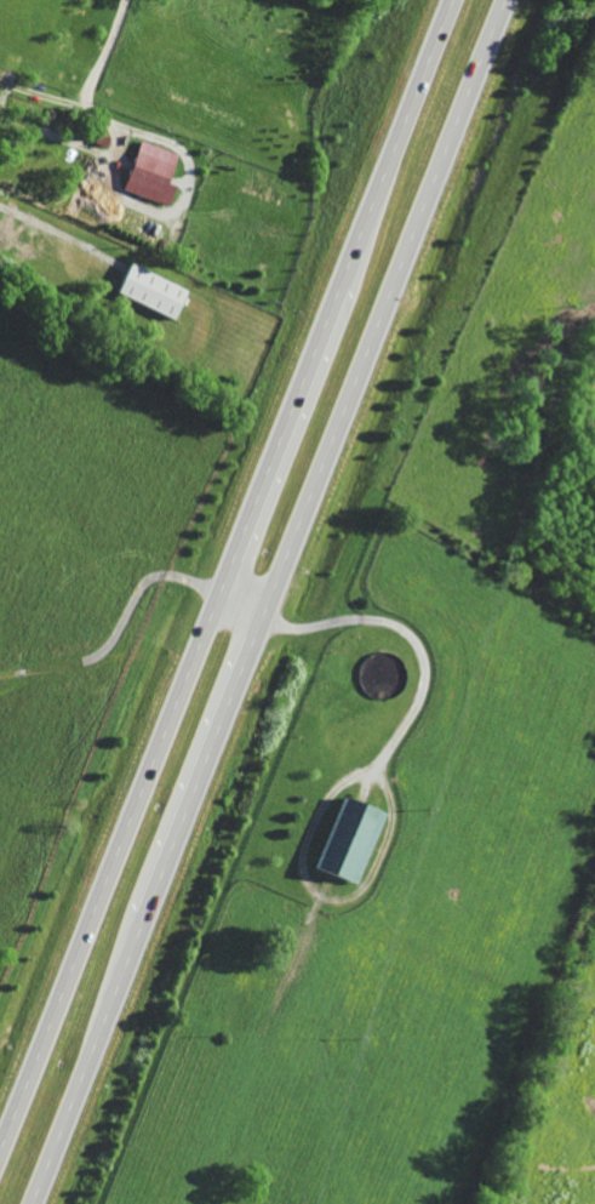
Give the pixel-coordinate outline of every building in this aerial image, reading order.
[(185,154),(147,142),(131,192),(177,207),(184,187),(176,184),(185,154)] [(198,291),(135,262),(121,292),(185,321),(198,291)] [(367,884),(395,813),(349,795),(325,858),(332,861),(329,869),(367,884)]
